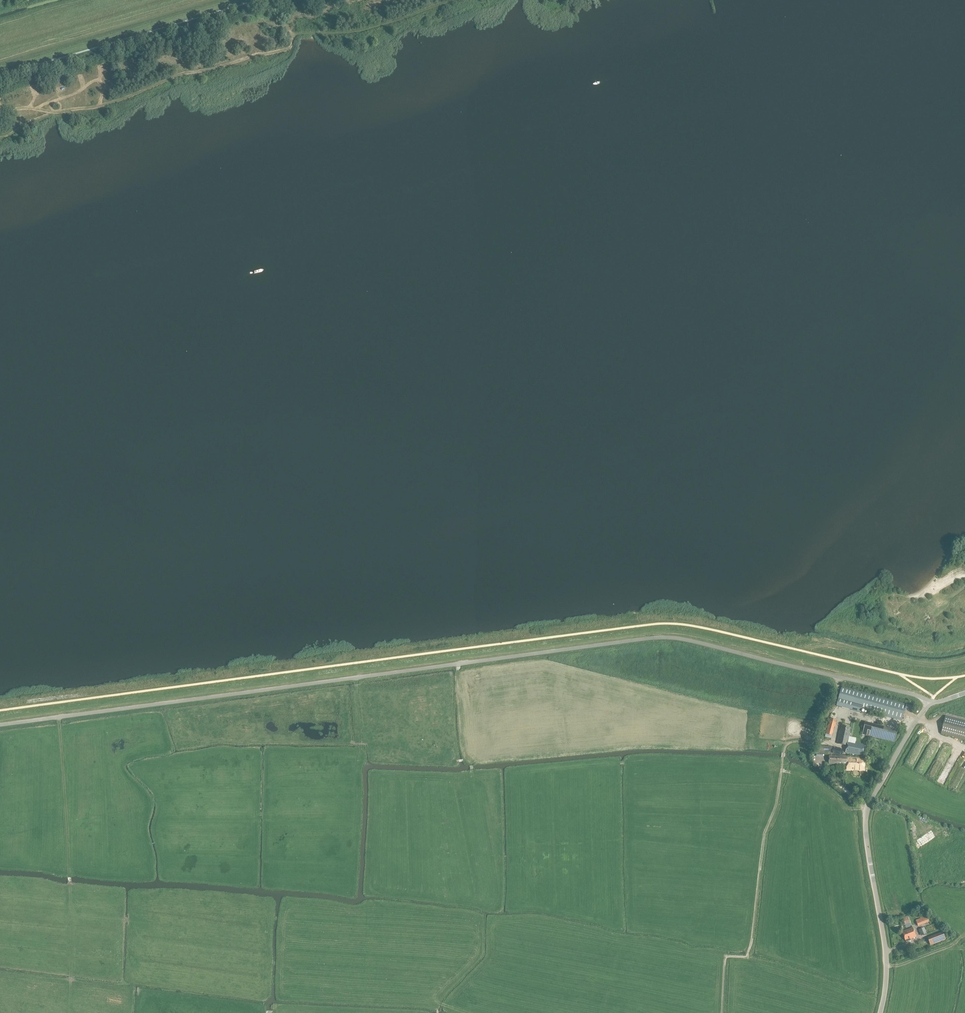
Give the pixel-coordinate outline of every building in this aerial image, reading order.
[(902,721),(907,705),(889,700),(842,687),(837,706),(861,713),(862,710),(902,721)] [(946,716),(941,734),(964,740),(964,721),(946,716)] [(832,737),(836,722),(830,721),(826,735),(832,737)] [(894,742),(897,730),(866,722),(863,734),(894,742)] [(851,728),(842,726),(837,744),(847,746),(846,753),(863,756),(865,745),(849,740),(851,733),(850,733),(851,728)] [(847,765),(848,756),(829,755),(828,764),(847,765)] [(864,770),(864,760),(848,759),(847,763),(847,769),(864,770)] [(924,826),(914,832),(918,838),(916,839),(920,846),(930,840),(929,838),(934,836),(931,831),(928,833),(924,826)] [(918,926),(930,922),(927,914),(920,916),(921,918),(916,920),(918,926)] [(921,936),(927,933),(924,927),(918,929),(921,936)] [(906,942),(910,941),(910,939),(916,937),(913,928),(902,932),(905,941),(906,941),(906,942)] [(942,934),(928,939),(931,946),(945,941),(945,940),(942,934)]
